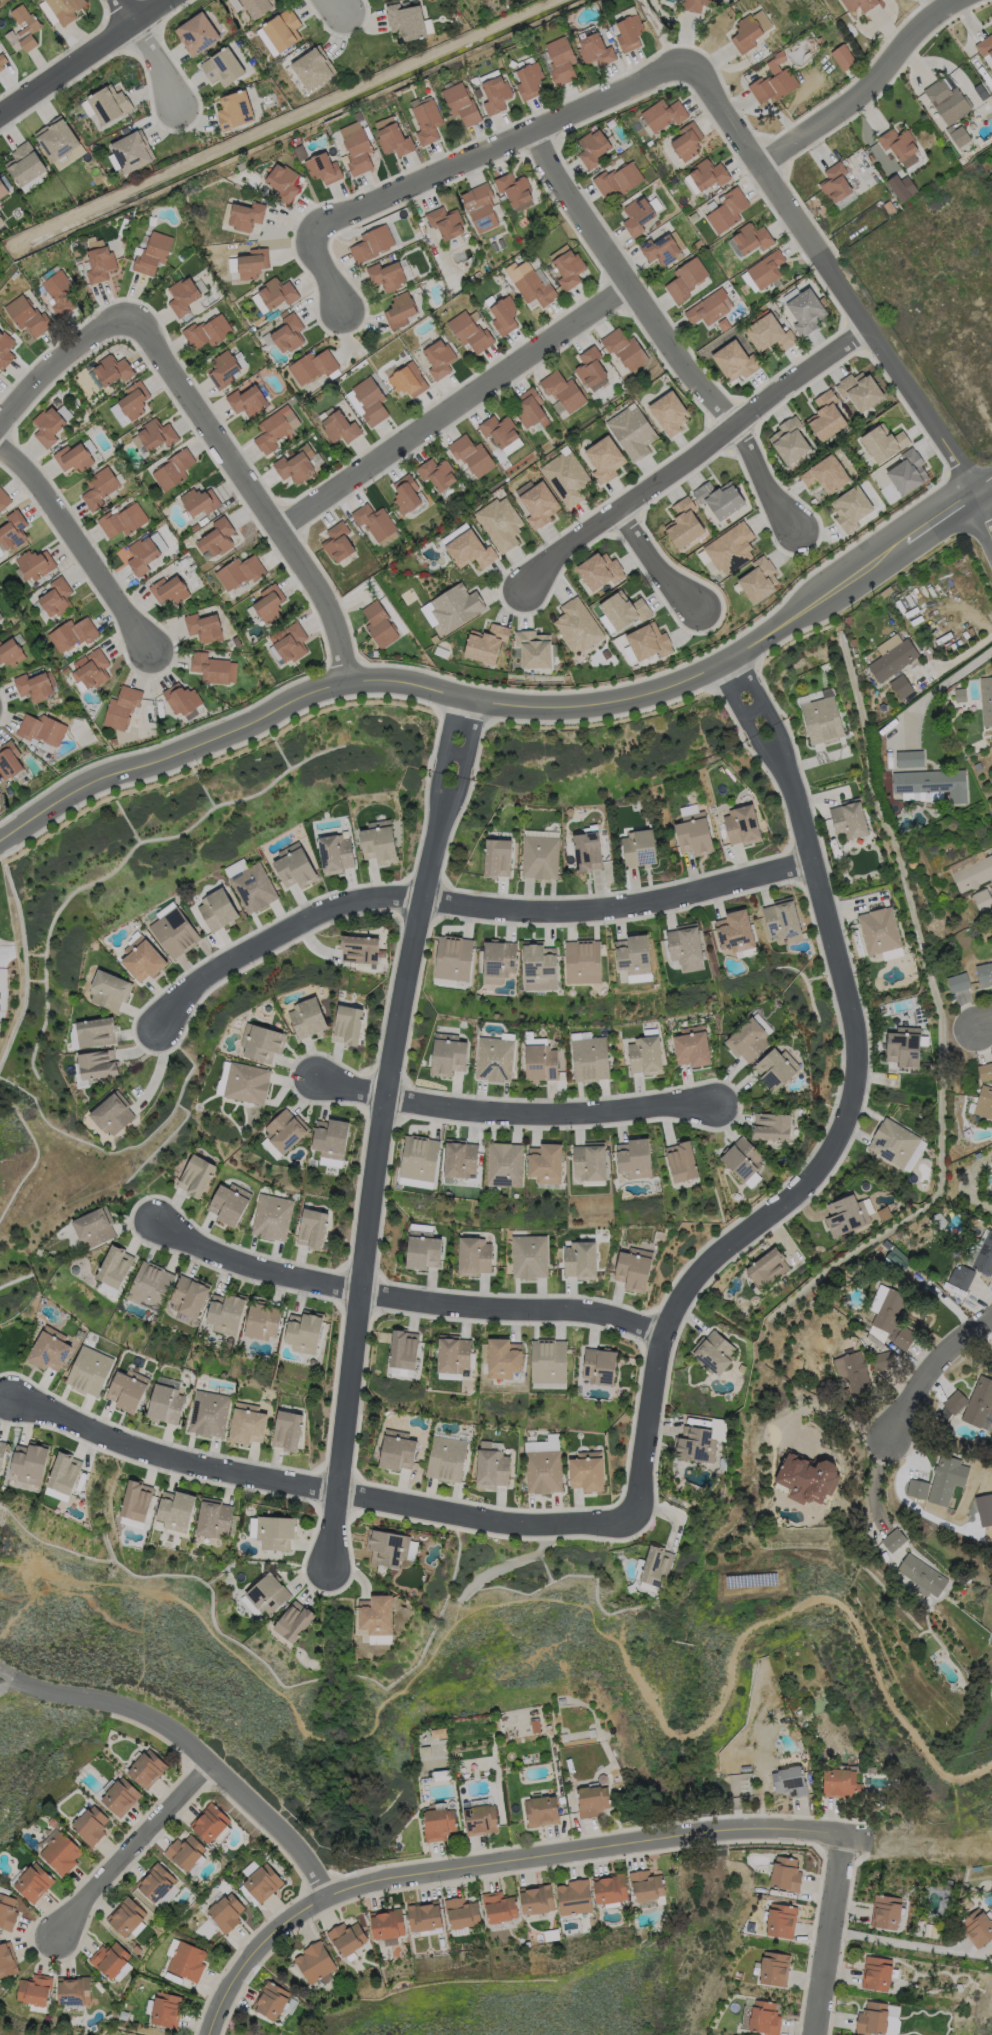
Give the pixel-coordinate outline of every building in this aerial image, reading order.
[(44,1),(43,0),(83,0),(86,4),(82,7),(82,9),(78,12),(77,11),(73,14),(77,19),(62,29),(58,23),(59,23),(58,21),(52,26),(38,5),(44,1)] [(251,20),(237,0),(282,0),(271,7),(251,20)] [(408,1),(409,8),(412,7),(411,1),(416,0),(417,5),(419,5),(423,20),(430,18),(433,33),(425,34),(426,37),(405,41),(405,42),(398,43),(396,36),(397,36),(396,32),(390,33),(389,27),(387,27),(384,13),(386,13),(385,6),(398,4),(399,10),(402,9),(400,3),(408,1)] [(681,10),(683,0),(715,0),(714,7),(701,5),(700,13),(681,10)] [(850,14),(840,0),(879,0),(880,2),(863,14),(859,8),(850,14)] [(22,5),(29,15),(31,13),(39,24),(42,26),(40,30),(37,29),(37,31),(35,33),(33,32),(30,35),(38,45),(25,54),(21,48),(15,52),(4,36),(11,31),(14,36),(28,26),(24,21),(18,25),(10,13),(22,5)] [(287,8),(291,14),(291,13),(299,25),(293,30),(299,39),(277,54),(259,28),(287,8)] [(733,23),(750,12),(752,15),(761,8),(773,26),(752,40),(755,45),(741,54),(731,39),(740,34),(733,23)] [(218,38),(189,58),(181,46),(181,45),(171,31),(200,11),(218,38)] [(615,36),(620,34),(615,24),(636,15),(644,33),(636,36),(641,46),(623,53),(615,36)] [(599,68),(595,60),(585,65),(579,50),(580,49),(576,40),(597,31),(605,48),(610,46),(616,60),(599,68)] [(977,43),(991,33),(991,69),(977,43)] [(544,44),(567,35),(578,62),(570,65),(573,71),(575,77),(560,84),(544,44)] [(843,71),(831,54),(844,44),(857,62),(843,71)] [(244,73),(222,88),(216,78),(209,83),(198,65),(226,46),(244,73)] [(318,46),(336,72),(306,93),(288,66),(318,46)] [(799,85),(776,101),(772,95),(759,105),(746,87),(760,76),(764,81),(767,78),(769,81),(775,77),(766,63),(772,59),(775,57),(773,55),(781,51),(785,60),(777,64),(782,71),(786,67),(799,85)] [(9,64),(2,52),(0,53),(0,69),(9,64)] [(523,101),(515,85),(517,84),(512,73),(535,62),(543,78),(540,79),(542,83),(537,85),(538,89),(532,92),(534,95),(523,101)] [(970,139),(957,148),(945,129),(948,127),(922,89),(947,73),(962,96),(965,94),(973,106),(970,107),(971,109),(950,123),(954,129),(960,125),(970,139)] [(513,96),(503,100),(507,108),(488,117),(482,104),(486,102),(479,84),(499,76),(501,83),(506,81),(513,96)] [(441,91),(461,83),(464,89),(466,88),(482,122),(465,129),(459,114),(453,117),(441,91)] [(112,89),(115,94),(119,91),(122,96),(123,95),(131,108),(100,127),(84,100),(110,84),(113,89),(112,89)] [(253,121),(220,132),(216,118),(217,117),(215,111),(220,109),(217,98),(244,90),(253,121)] [(438,139),(420,146),(415,133),(420,131),(411,109),(412,108),(410,102),(417,99),(418,101),(429,97),(430,99),(433,98),(443,122),(433,126),(438,139)] [(640,114),(662,99),(668,108),(678,101),(689,117),(677,125),(673,120),(653,134),(653,133),(649,136),(643,128),(648,125),(640,114)] [(414,149),(397,157),(394,149),(383,154),(377,140),(378,140),(375,132),(376,131),(373,124),(396,114),(407,138),(408,137),(414,149)] [(84,152),(57,171),(51,163),(50,164),(33,139),(34,138),(31,134),(59,115),(84,152)] [(684,163),(680,157),(678,158),(675,152),(676,151),(671,143),(682,136),(678,131),(692,122),(703,137),(699,140),(699,141),(696,143),(699,148),(695,151),(697,153),(684,163)] [(905,128),(915,142),(912,144),(917,150),(913,153),(918,159),(905,169),(888,146),(884,149),(875,137),(892,125),(898,133),(905,128)] [(129,132),(122,135),(119,129),(126,126),(129,132)] [(372,151),(366,154),(372,168),(351,178),(345,164),(349,162),(346,155),(348,155),(340,135),(361,126),(372,151)] [(154,159),(121,176),(106,146),(139,129),(146,143),(154,159)] [(611,148),(596,158),(600,163),(588,171),(576,155),(583,150),(577,141),(591,131),(593,134),(599,130),(611,148)] [(45,171),(38,176),(41,181),(23,194),(19,188),(17,190),(3,170),(5,169),(3,165),(13,158),(10,154),(15,150),(13,149),(26,140),(34,152),(32,153),(45,171)] [(314,178),(313,176),(310,177),(303,162),(324,152),(330,164),(335,161),(343,178),(324,186),(322,182),(320,183),(318,177),(314,178)] [(686,171),(707,157),(713,167),(720,162),(731,180),(720,188),(716,182),(700,193),(686,171)] [(851,190),(831,204),(818,185),(826,179),(821,171),(839,159),(848,173),(842,177),(851,190)] [(645,181),(621,196),(617,191),(603,200),(591,180),(605,171),(607,174),(625,163),(626,164),(633,160),(645,181)] [(287,205),(275,197),(278,193),(263,183),(275,165),(281,169),(284,165),(299,175),(292,185),(298,189),(287,205)] [(514,180),(525,175),(531,191),(528,193),(534,206),(516,214),(513,209),(512,209),(504,191),(498,193),(493,181),(511,173),(514,180)] [(900,202),(886,181),(895,174),(899,180),(906,175),(917,191),(900,202)] [(0,179),(0,198),(9,193),(0,179)] [(477,235),(467,213),(467,214),(459,197),(467,193),(466,192),(471,190),(470,190),(487,182),(493,197),(489,199),(492,206),(489,207),(491,211),(493,210),(497,219),(495,219),(498,225),(477,235)] [(718,235),(705,216),(710,213),(705,205),(713,200),(718,207),(721,206),(716,199),(737,185),(750,205),(737,214),(740,220),(718,235)] [(633,239),(622,223),(628,219),(622,209),(635,200),(637,203),(644,198),(656,217),(641,227),(644,232),(633,239)] [(251,233),(234,230),(234,228),(227,226),(228,219),(222,218),(226,202),(249,207),(250,201),(266,205),(262,224),(253,222),(251,233)] [(424,214),(442,206),(445,213),(455,209),(463,225),(459,227),(462,234),(443,243),(435,225),(430,228),(424,214)] [(774,242),(763,251),(758,246),(744,257),(732,239),(738,235),(735,231),(749,221),(756,231),(763,227),(774,242)] [(394,245),(388,248),(389,250),(381,254),(380,252),(377,254),(377,255),(356,265),(348,249),(362,242),(359,236),(385,225),(394,245)] [(163,265),(156,263),(152,277),(131,270),(135,256),(131,254),(134,246),(142,249),(142,247),(144,248),(145,245),(141,243),(143,237),(149,239),(151,232),(171,239),(163,265)] [(681,255),(662,267),(657,259),(648,264),(637,247),(650,239),(653,245),(668,235),(681,255)] [(83,253),(105,247),(107,254),(111,252),(116,269),(106,272),(108,280),(88,286),(84,272),(89,270),(83,253)] [(268,268),(262,269),(262,270),(258,270),(259,279),(238,281),(237,271),(228,272),(226,255),(248,253),(248,250),(266,248),(268,268)] [(782,276),(759,292),(745,271),(777,249),(785,260),(776,267),(782,276)] [(550,263),(569,251),(572,257),(577,255),(586,268),(576,274),(581,283),(564,295),(555,280),(559,277),(550,263)] [(673,273),(696,257),(709,275),(703,279),(704,280),(697,286),(696,285),(694,287),(695,288),(687,293),(689,296),(677,305),(664,287),(677,278),(673,273)] [(539,268),(556,294),(548,300),(550,303),(542,309),(535,299),(526,304),(506,273),(511,270),(512,271),(526,261),(533,271),(539,268)] [(365,270),(378,264),(381,270),(397,263),(406,283),(400,286),(400,287),(387,293),(386,292),(384,293),(379,284),(372,287),(365,270)] [(69,298),(75,307),(57,319),(45,302),(50,298),(41,285),(60,271),(76,294),(69,298)] [(190,312),(176,320),(166,303),(172,299),(166,288),(188,276),(200,297),(186,305),(190,312)] [(287,281),(299,298),(287,306),(283,300),(262,315),(250,298),(264,288),(262,285),(273,277),(279,286),(287,281)] [(684,314),(722,288),(728,297),(727,298),(732,306),(727,309),(729,312),(707,327),(701,318),(691,325),(684,314)] [(785,306),(809,289),(827,315),(814,325),(817,329),(807,336),(806,335),(800,338),(792,326),(797,322),(785,306)] [(37,336),(27,323),(21,328),(3,305),(23,290),(34,305),(36,304),(42,311),(45,310),(55,323),(37,336)] [(407,324),(390,331),(383,313),(391,310),(389,305),(392,303),(390,298),(406,290),(416,313),(405,318),(407,324)] [(516,327),(501,337),(491,323),(494,321),(487,311),(488,310),(483,303),(491,297),(496,304),(500,300),(501,302),(506,298),(517,312),(510,318),(516,327)] [(461,346),(446,325),(466,311),(481,331),(485,328),(495,343),(476,357),(466,343),(461,346)] [(303,343),(289,353),(287,351),(280,356),(271,343),(267,346),(261,337),(282,323),(280,320),(292,312),(303,328),(296,332),(303,343)] [(232,334),(209,349),(206,344),(192,353),(179,332),(193,323),(195,327),(202,322),(203,324),(219,314),(232,334)] [(743,332),(770,314),(784,334),(789,330),(797,342),(781,353),(775,345),(770,348),(768,345),(757,353),(743,332)] [(4,367),(0,363),(0,324),(16,340),(9,348),(16,354),(4,367)] [(628,372),(618,358),(616,360),(611,352),(608,354),(599,341),(617,329),(626,343),(633,339),(647,360),(628,372)] [(447,365),(451,371),(435,382),(427,370),(431,368),(420,353),(439,340),(443,346),(446,344),(456,358),(447,365)] [(711,358),(735,341),(747,358),(753,354),(762,367),(745,379),(741,375),(729,383),(711,358)] [(578,357),(594,347),(601,358),(595,362),(609,382),(590,394),(587,388),(583,391),(572,373),(575,371),(574,370),(580,366),(581,367),(583,366),(578,357)] [(240,368),(238,370),(238,371),(229,377),(233,382),(217,393),(205,375),(212,370),(209,366),(213,364),(210,359),(226,348),(240,368)] [(286,368),(310,352),(314,358),(326,350),(339,368),(326,376),(324,373),(306,386),(305,384),(299,388),(286,368)] [(125,355),(135,371),(124,378),(121,373),(105,383),(104,383),(98,386),(89,371),(95,367),(93,364),(112,352),(117,360),(125,355)] [(420,374),(418,375),(427,388),(412,399),(410,396),(406,398),(404,395),(399,398),(386,379),(411,361),(420,374)] [(570,379),(586,402),(561,419),(551,406),(556,403),(549,395),(547,397),(538,383),(556,370),(565,383),(570,379)] [(869,377),(884,399),(861,416),(847,397),(842,400),(834,388),(839,385),(839,382),(850,374),(854,378),(861,373),(866,379),(869,377)] [(370,429),(361,415),(359,416),(345,395),(352,391),(351,389),(370,376),(386,400),(381,403),(390,416),(370,429)] [(108,407),(119,399),(118,397),(128,391),(125,388),(140,378),(150,393),(144,398),(147,403),(143,405),(147,410),(121,427),(108,407)] [(240,408),(233,412),(224,399),(235,391),(239,396),(254,386),(266,404),(247,418),(240,408)] [(525,431),(514,415),(517,413),(515,410),(518,407),(517,405),(519,404),(515,399),(531,388),(542,403),(537,406),(549,424),(542,428),(538,422),(525,431)] [(821,445),(806,421),(820,412),(814,402),(831,390),(838,401),(833,404),(848,427),(821,445)] [(649,409),(671,393),(687,415),(684,417),(687,421),(678,427),(681,431),(669,439),(649,409)] [(73,414),(53,432),(58,437),(47,447),(34,432),(39,427),(31,419),(45,407),(46,408),(52,402),(56,407),(62,401),(73,414)] [(256,425),(286,405),(299,425),(292,429),(296,435),(288,440),(284,434),(271,442),(276,449),(264,457),(260,451),(259,452),(251,441),(261,434),(256,425)] [(635,405),(656,438),(645,446),(650,454),(632,465),(606,424),(635,405)] [(332,444),(322,431),(323,430),(319,424),(337,411),(348,426),(354,422),(363,434),(345,446),(340,439),(332,444)] [(180,437),(168,445),(164,439),(142,454),(132,438),(139,433),(138,430),(141,428),(140,425),(156,414),(163,425),(169,421),(180,437)] [(810,451),(788,467),(768,439),(780,431),(777,427),(794,415),(804,428),(798,433),(810,451)] [(498,423),(507,417),(521,438),(500,453),(489,437),(485,440),(477,428),(493,416),(498,423)] [(877,468),(859,441),(884,425),(889,433),(885,436),(886,439),(891,436),(892,438),(903,431),(911,443),(900,450),(901,452),(877,468)] [(446,447),(465,434),(474,447),(479,444),(495,466),(474,481),(463,464),(456,468),(452,462),(455,460),(446,447)] [(78,466),(76,468),(73,465),(64,471),(52,453),(68,441),(71,445),(82,438),(84,440),(89,436),(96,448),(90,452),(96,460),(81,471),(78,466)] [(608,436),(627,463),(615,472),(617,475),(600,488),(591,474),(595,471),(583,454),(608,436)] [(501,448),(504,454),(522,446),(519,439),(501,448)] [(280,481),(270,467),(281,460),(285,463),(299,455),(295,449),(305,442),(314,456),(309,459),(314,467),(311,468),(313,471),(293,484),(288,476),(280,481)] [(151,471),(157,467),(156,466),(164,461),(168,459),(166,457),(186,444),(197,460),(184,469),(187,474),(164,490),(151,471)] [(887,475),(905,463),(900,456),(912,447),(916,452),(925,464),(920,467),(928,478),(921,483),(922,485),(903,498),(887,475)] [(571,453),(597,492),(566,513),(537,469),(539,469),(562,454),(564,458),(571,453)] [(852,482),(829,498),(818,483),(808,490),(798,478),(808,472),(809,473),(832,456),(852,482)] [(417,468),(430,460),(435,466),(445,460),(460,481),(437,496),(417,468)] [(81,494),(91,487),(85,478),(108,463),(121,483),(101,497),(105,502),(92,511),(81,494)] [(391,485),(408,474),(418,488),(412,492),(420,504),(401,517),(392,503),(395,500),(393,498),(396,496),(394,492),(395,492),(391,485)] [(533,534),(523,519),(528,516),(517,500),(518,499),(514,492),(530,481),(534,488),(543,482),(562,509),(549,518),(551,522),(533,534)] [(746,507),(718,526),(703,504),(700,507),(691,494),(708,482),(714,492),(728,482),(746,507)] [(13,498),(0,510),(0,483),(13,498)] [(192,517),(186,509),(187,508),(178,495),(195,484),(198,488),(201,486),(203,490),(207,487),(209,489),(212,486),(223,502),(208,512),(205,508),(192,517)] [(828,506),(858,485),(877,513),(858,526),(860,529),(848,537),(844,532),(843,533),(834,521),(837,519),(828,506)] [(702,536),(672,554),(657,530),(673,521),(666,509),(685,497),(689,504),(690,503),(694,509),(688,513),(702,536)] [(97,518),(109,510),(111,513),(118,509),(119,510),(137,498),(150,518),(126,534),(123,529),(110,538),(97,518)] [(513,538),(518,544),(502,556),(473,515),(496,499),(498,503),(505,498),(524,525),(518,529),(520,533),(513,538)] [(363,524),(358,528),(349,515),(366,503),(373,513),(381,508),(395,530),(375,543),(363,524)] [(6,546),(0,537),(0,524),(8,518),(6,514),(17,506),(28,522),(22,526),(29,537),(14,547),(11,543),(6,546)] [(232,545),(220,553),(218,550),(214,554),(208,546),(202,551),(195,541),(201,536),(201,535),(216,525),(213,520),(224,513),(234,528),(225,534),(232,545)] [(757,556),(722,580),(701,549),(742,521),(753,538),(747,542),(757,556)] [(325,533),(342,522),(349,533),(342,537),(354,554),(335,566),(332,560),(330,561),(319,545),(329,539),(325,533)] [(139,575),(128,558),(133,555),(127,545),(142,535),(143,537),(149,532),(151,535),(157,531),(168,547),(146,562),(150,568),(139,575)] [(457,570),(443,550),(471,531),(483,550),(490,546),(498,558),(480,570),(473,559),(457,570)] [(14,557),(29,546),(32,550),(35,548),(38,552),(41,549),(42,550),(47,548),(58,565),(42,576),(39,572),(38,573),(40,577),(34,581),(32,577),(27,580),(21,571),(23,570),(14,557)] [(230,563),(239,556),(242,560),(254,552),(267,570),(253,579),(252,576),(245,581),(244,579),(240,581),(242,583),(233,589),(232,587),(227,591),(213,570),(228,561),(230,563)] [(573,570),(597,554),(600,558),(605,554),(611,563),(615,560),(624,572),(621,573),(625,578),(613,586),(611,582),(591,595),(590,595),(588,596),(584,590),(586,589),(573,570)] [(737,584),(755,571),(750,564),(763,555),(767,561),(768,560),(777,573),(772,575),(778,583),(772,587),(776,592),(753,608),(737,584)] [(191,593),(173,605),(168,597),(159,603),(148,586),(163,575),(166,580),(177,572),(191,593)] [(50,615),(37,595),(51,586),(48,581),(61,573),(73,590),(66,594),(73,605),(57,615),(55,612),(50,615)] [(266,622),(263,616),(261,617),(258,613),(252,616),(247,607),(254,603),(253,601),(263,595),(261,590),(276,582),(285,596),(277,601),(280,606),(276,608),(280,614),(266,622)] [(419,609),(461,583),(468,596),(476,593),(484,610),(445,636),(439,627),(431,631),(419,609)] [(597,609),(617,595),(616,594),(621,591),(631,606),(641,599),(653,616),(640,624),(638,620),(616,635),(597,609)] [(577,596),(605,637),(581,654),(579,650),(572,655),(551,624),(564,615),(559,608),(577,596)] [(398,637),(379,650),(364,628),(369,625),(359,611),(375,600),(389,620),(386,622),(388,626),(392,624),(397,631),(395,632),(398,637)] [(223,638),(216,640),(216,638),(200,642),(197,632),(189,634),(184,615),(198,611),(199,615),(218,610),(223,631),(221,632),(223,638)] [(47,632),(70,617),(74,623),(88,614),(100,633),(86,642),(84,639),(61,654),(47,632)] [(269,634),(282,626),(283,627),(299,618),(310,637),(303,641),(309,651),(291,661),(290,659),(278,665),(268,647),(274,643),(269,634)] [(624,638),(648,627),(647,626),(654,622),(660,636),(665,634),(672,649),(637,665),(624,638)] [(494,667),(491,669),(484,669),(481,665),(462,659),(470,631),(487,636),(490,624),(511,630),(506,646),(501,644),(494,667)] [(512,632),(535,631),(535,636),(550,636),(551,670),(521,671),(520,650),(513,650),(512,632)] [(873,646),(894,631),(902,642),(906,639),(917,655),(879,683),(867,666),(880,656),(873,646)] [(4,662),(0,664),(0,636),(1,635),(3,639),(14,632),(24,647),(23,648),(29,656),(13,667),(10,663),(6,665),(4,662)] [(108,661),(101,666),(108,676),(95,685),(93,682),(82,690),(76,682),(77,681),(71,671),(75,668),(74,668),(76,667),(72,662),(84,653),(88,659),(89,658),(87,654),(98,647),(108,661)] [(228,680),(228,683),(202,681),(203,670),(191,669),(193,649),(208,650),(207,657),(230,658),(230,660),(237,660),(236,680),(228,680)] [(12,676),(26,670),(29,676),(45,668),(54,689),(46,692),(47,696),(34,702),(33,700),(31,701),(28,693),(20,696),(12,676)] [(899,701),(887,684),(902,674),(913,691),(899,701)] [(981,677),(991,677),(991,726),(982,726),(981,677)] [(161,691),(178,680),(180,684),(182,683),(185,687),(188,685),(190,688),(193,685),(204,701),(184,714),(181,709),(176,712),(161,691)] [(103,723),(110,697),(117,699),(122,684),(143,690),(139,705),(135,704),(133,711),(131,711),(126,729),(103,723)] [(964,689),(966,702),(955,703),(955,689),(964,689)] [(810,747),(797,698),(808,695),(810,702),(834,695),(845,738),(810,747)] [(68,724),(58,744),(52,741),(50,743),(47,749),(40,746),(43,740),(42,739),(43,737),(41,736),(40,739),(38,738),(35,744),(29,742),(30,738),(16,731),(26,711),(41,718),(43,712),(68,724)] [(3,779),(0,775),(0,761),(1,760),(0,759),(0,744),(10,737),(21,753),(17,756),(24,764),(3,779)] [(922,767),(895,768),(894,753),(921,751),(922,767)] [(892,772),(967,770),(967,804),(949,805),(948,792),(893,793),(892,772)] [(723,807),(757,798),(767,834),(764,835),(764,838),(744,844),(743,841),(732,844),(723,807)] [(827,809),(839,807),(838,804),(858,798),(869,837),(847,841),(845,833),(834,836),(827,809)] [(674,817),(707,809),(718,845),(719,847),(695,854),(692,843),(681,846),(674,817)] [(359,827),(367,825),(366,821),(391,817),(392,823),(394,823),(399,859),(377,862),(376,856),(364,858),(359,827)] [(623,831),(656,826),(660,862),(628,865),(623,831)] [(576,832),(601,829),(606,868),(580,871),(576,832)] [(325,873),(320,835),(344,832),(344,837),(351,836),(356,865),(344,867),(344,870),(325,873)] [(558,877),(522,875),(525,835),(560,836),(558,877)] [(514,837),(514,875),(488,874),(487,836),(502,837),(514,837)] [(320,876),(300,886),(296,880),(287,885),(274,860),(280,856),(277,851),(299,839),(302,844),(303,844),(320,876)] [(950,873),(991,855),(991,881),(959,895),(950,873)] [(279,897),(248,913),(228,876),(258,859),(279,897)] [(197,907),(205,902),(202,897),(224,884),(242,914),(213,932),(197,907)] [(986,888),(970,895),(979,913),(991,907),(991,902),(986,888)] [(794,893),(804,929),(776,937),(775,932),(770,934),(762,905),(773,902),(772,899),(794,893)] [(173,958),(148,925),(159,917),(155,912),(172,900),(202,937),(178,956),(173,958)] [(730,916),(728,909),(747,904),(756,936),(755,936),(757,944),(733,951),(730,943),(724,944),(717,920),(730,916)] [(903,944),(868,953),(858,913),(870,910),(870,908),(886,904),(886,905),(893,904),(903,944)] [(699,921),(704,957),(705,967),(680,972),(678,959),(670,961),(665,928),(676,928),(677,924),(697,920),(698,921),(699,921)] [(627,932),(649,930),(652,961),(651,962),(652,970),(628,973),(627,964),(619,965),(616,938),(627,937),(627,932)] [(169,961),(151,976),(143,983),(122,960),(127,953),(122,949),(141,933),(145,937),(146,936),(169,961)] [(381,935),(380,962),(343,960),(343,948),(341,947),(341,941),(344,941),(345,933),(381,935)] [(473,938),(468,979),(433,975),(438,933),(473,938)] [(503,984),(482,983),(485,937),(504,938),(504,940),(516,941),(514,970),(509,970),(508,975),(503,975),(503,984)] [(566,982),(565,939),(576,939),(577,937),(594,937),(594,939),(599,939),(600,982),(566,982)] [(524,988),(523,939),(544,939),(544,945),(556,944),(557,988),(524,988)] [(883,961),(899,957),(898,952),(894,953),(893,949),(881,952),(883,961)] [(976,964),(991,962),(991,985),(978,986),(976,964)] [(134,982),(126,1001),(123,1000),(118,1011),(89,999),(91,994),(88,993),(99,966),(131,980),(130,981),(134,982)] [(946,981),(966,976),(969,990),(949,995),(946,981)] [(318,994),(329,1025),(312,1032),(313,1034),(299,1040),(289,1011),(295,1009),(293,1003),(318,994)] [(365,1007),(358,1043),(333,1039),(339,1002),(365,1007)] [(723,1040),(754,1011),(768,1027),(761,1033),(769,1042),(749,1061),(741,1053),(738,1056),(723,1040)] [(71,1048),(69,1033),(72,1021),(112,1015),(114,1025),(112,1025),(115,1042),(71,1048)] [(271,1061),(244,1053),(246,1047),(239,1045),(246,1020),(284,1031),(279,1050),(274,1049),(271,1061)] [(679,1062),(675,1033),(682,1032),(681,1026),(705,1022),(706,1025),(708,1025),(714,1060),(692,1063),(691,1060),(679,1062)] [(899,1067),(900,1059),(888,1058),(890,1028),(897,1029),(898,1024),(924,1026),(921,1068),(899,1067)] [(631,1071),(628,1042),(634,1042),(633,1035),(640,1034),(640,1033),(644,1033),(643,1027),(657,1026),(658,1032),(660,1032),(663,1071),(644,1072),(643,1070),(631,1071)] [(611,1077),(600,1078),(600,1079),(582,1081),(581,1080),(575,1080),(570,1031),(581,1030),(581,1036),(607,1034),(611,1077)] [(430,1073),(435,1031),(459,1033),(458,1037),(467,1038),(465,1069),(452,1068),(452,1075),(430,1073)] [(514,1038),(510,1080),(473,1076),(478,1034),(514,1038)] [(557,1077),(539,1077),(539,1081),(533,1081),(533,1077),(526,1077),(525,1041),(545,1041),(545,1048),(557,1048),(557,1077)] [(772,1094),(757,1078),(762,1074),(754,1065),(776,1045),(782,1051),(785,1048),(802,1066),(772,1094)] [(119,1073),(82,1078),(78,1052),(113,1047),(115,1062),(118,1062),(119,1073)] [(263,1103),(216,1093),(218,1083),(221,1076),(225,1059),(271,1069),(268,1080),(270,1081),(266,1097),(265,1097),(263,1103)] [(978,1064),(991,1060),(991,1077),(982,1080),(978,1064)] [(983,1083),(991,1086),(991,1117),(974,1111),(983,1083)] [(136,1116),(113,1135),(109,1130),(105,1133),(88,1113),(117,1089),(130,1105),(128,1106),(136,1116)] [(268,1132),(264,1127),(286,1106),(294,1115),(297,1113),(311,1128),(284,1154),(266,1135),(268,1132)] [(754,1136),(755,1128),(752,1128),(752,1122),(754,1122),(755,1109),(793,1110),(792,1137),(754,1136)] [(929,1140),(909,1172),(867,1146),(873,1136),(873,1135),(886,1113),(929,1140)] [(351,1121),(345,1159),(323,1155),(323,1150),(312,1148),(317,1119),(330,1121),(330,1117),(351,1121)] [(720,1155),(742,1132),(764,1154),(759,1160),(762,1163),(746,1180),(720,1155)] [(399,1174),(405,1133),(411,1134),(412,1133),(429,1135),(428,1137),(439,1139),(433,1180),(399,1174)] [(650,1135),(653,1175),(628,1176),(627,1171),(618,1171),(616,1142),(630,1141),(630,1136),(650,1135)] [(442,1174),(445,1136),(467,1137),(466,1142),(478,1143),(476,1172),(469,1171),(468,1176),(442,1174)] [(665,1146),(677,1143),(676,1140),(691,1136),(701,1173),(674,1181),(665,1146)] [(487,1183),(488,1142),(494,1142),(494,1140),(511,1141),(511,1142),(522,1142),(521,1184),(487,1183)] [(562,1140),(561,1182),(536,1181),(536,1175),(528,1174),(529,1145),(541,1146),(542,1140),(562,1140)] [(607,1178),(573,1179),(573,1144),(585,1144),(585,1140),(606,1140),(607,1178)] [(177,1184),(194,1152),(217,1164),(200,1198),(190,1192),(190,1191),(177,1184)] [(221,1182),(229,1186),(232,1182),(254,1193),(236,1227),(217,1217),(219,1214),(207,1208),(221,1182)] [(295,1199),(286,1241),(274,1238),(274,1239),(250,1234),(259,1191),(295,1199)] [(826,1203),(855,1191),(859,1201),(870,1196),(876,1210),(870,1213),(873,1221),(834,1237),(826,1216),(831,1214),(826,1203)] [(106,1204),(114,1222),(111,1224),(116,1235),(86,1249),(73,1219),(106,1204)] [(332,1211),(324,1249),(314,1247),(314,1249),(308,1248),(309,1245),(297,1242),(304,1205),(332,1211)] [(442,1235),(439,1266),(427,1264),(426,1267),(406,1265),(410,1227),(433,1230),(433,1234),(442,1235)] [(991,1227),(991,1228),(991,1274),(972,1265),(991,1227)] [(458,1273),(460,1234),(486,1236),(485,1242),(492,1242),(491,1271),(479,1271),(479,1274),(458,1273)] [(547,1235),(548,1275),(536,1275),(536,1277),(519,1277),(518,1276),(513,1276),(513,1235),(547,1235)] [(598,1237),(598,1278),(576,1278),(576,1274),(565,1274),(565,1240),(577,1240),(577,1237),(598,1237)] [(95,1277),(113,1243),(122,1248),(122,1250),(136,1257),(119,1289),(95,1277)] [(790,1267),(761,1288),(746,1266),(777,1243),(783,1252),(782,1253),(784,1256),(783,1257),(790,1267)] [(626,1279),(615,1277),(621,1248),(629,1250),(630,1245),(654,1250),(646,1292),(624,1288),(626,1279)] [(881,1260),(897,1275),(910,1261),(894,1247),(881,1260)] [(125,1298),(143,1260),(175,1274),(157,1313),(125,1298)] [(977,1270),(968,1289),(948,1280),(955,1266),(960,1269),(962,1264),(977,1270)] [(197,1319),(167,1306),(182,1274),(192,1279),(194,1275),(213,1284),(197,1319)] [(873,1323),(890,1285),(909,1294),(895,1324),(901,1328),(903,1324),(917,1333),(906,1350),(893,1341),(893,1340),(883,1334),(887,1329),(873,1323)] [(236,1337),(212,1330),(214,1323),(205,1321),(214,1293),(226,1297),(228,1292),(248,1298),(236,1337)] [(269,1339),(245,1334),(252,1302),(283,1308),(277,1337),(270,1335),(269,1339)] [(324,1314),(316,1355),(292,1350),(294,1343),(284,1341),(290,1313),(302,1316),(304,1309),(324,1314)] [(418,1333),(413,1376),(389,1373),(390,1364),(388,1364),(393,1326),(403,1327),(403,1329),(407,1329),(406,1331),(418,1333)] [(73,1344),(59,1372),(47,1366),(46,1369),(26,1358),(42,1328),(73,1344)] [(689,1350),(703,1334),(706,1337),(714,1328),(736,1347),(731,1353),(735,1356),(718,1375),(689,1350)] [(460,1334),(459,1337),(472,1337),(471,1352),(475,1352),(474,1368),(462,1368),(461,1371),(437,1370),(439,1333),(460,1334)] [(489,1336),(510,1336),(510,1341),(523,1342),(522,1370),(512,1370),(512,1377),(488,1377),(489,1336)] [(531,1381),(531,1339),(537,1339),(537,1338),(555,1338),(555,1340),(567,1340),(567,1381),(531,1381)] [(97,1397),(66,1383),(83,1345),(114,1359),(97,1397)] [(583,1377),(585,1346),(598,1347),(598,1346),(618,1348),(615,1383),(594,1381),(593,1383),(589,1382),(589,1377),(583,1377)] [(832,1358),(861,1349),(864,1361),(867,1360),(869,1368),(867,1369),(873,1390),(845,1399),(832,1358)] [(874,1370),(896,1364),(892,1349),(871,1354),(874,1370)] [(106,1397),(118,1371),(126,1374),(128,1368),(151,1379),(135,1414),(115,1405),(116,1402),(106,1397)] [(981,1374),(991,1379),(991,1416),(990,1421),(991,1422),(991,1431),(962,1417),(967,1406),(965,1404),(946,1421),(935,1409),(945,1401),(936,1391),(941,1382),(956,1390),(958,1388),(970,1400),(981,1374)] [(177,1394),(184,1396),(177,1424),(160,1419),(159,1423),(152,1421),(153,1417),(147,1416),(156,1382),(179,1388),(177,1394)] [(232,1395),(224,1437),(212,1435),(212,1437),(196,1434),(196,1431),(190,1430),(197,1389),(232,1395)] [(252,1440),(251,1444),(229,1440),(235,1410),(234,1409),(235,1401),(260,1406),(259,1411),(269,1413),(264,1442),(252,1440)] [(273,1445),(280,1409),(306,1414),(298,1453),(283,1450),(283,1447),(273,1445)] [(672,1455),(676,1434),(681,1435),(683,1423),(713,1428),(711,1438),(717,1438),(714,1461),(672,1455)] [(419,1438),(413,1468),(400,1466),(398,1469),(379,1465),(386,1427),(410,1431),(409,1436),(419,1438)] [(424,1476),(433,1433),(468,1440),(459,1481),(454,1480),(454,1482),(424,1476)] [(496,1482),(495,1487),(476,1485),(479,1447),(480,1447),(481,1439),(492,1439),(491,1447),(504,1448),(503,1454),(510,1455),(508,1483),(496,1482)] [(15,1444),(28,1447),(30,1440),(50,1445),(40,1487),(17,1481),(18,1476),(9,1473),(15,1444)] [(788,1447),(795,1450),(796,1451),(799,1452),(800,1453),(806,1456),(808,1456),(811,1458),(812,1460),(819,1464),(822,1459),(830,1456),(838,1460),(841,1468),(838,1473),(840,1474),(834,1487),(836,1488),(832,1495),(829,1493),(824,1502),(815,1497),(813,1500),(810,1501),(806,1500),(804,1503),(787,1495),(791,1486),(776,1479),(781,1467),(779,1466),(788,1447)] [(562,1490),(551,1490),(551,1492),(534,1493),(534,1491),(527,1492),(525,1451),(560,1449),(562,1490)] [(570,1456),(577,1456),(577,1450),(604,1449),(606,1489),(584,1490),(584,1485),(571,1486),(570,1456)] [(46,1486),(59,1450),(70,1454),(69,1456),(83,1461),(71,1495),(46,1486)] [(932,1483),(941,1452),(962,1458),(961,1463),(971,1466),(966,1486),(955,1483),(948,1506),(927,1500),(927,1498),(906,1494),(910,1478),(932,1483)] [(144,1521),(118,1514),(128,1477),(137,1480),(137,1481),(154,1486),(144,1521)] [(195,1494),(185,1532),(163,1527),(165,1520),(154,1517),(161,1489),(174,1493),(175,1489),(195,1494)] [(221,1502),(232,1504),(228,1531),(218,1530),(217,1535),(195,1532),(201,1496),(222,1499),(221,1502)] [(295,1515),(293,1548),(261,1546),(262,1539),(255,1538),(256,1513),(295,1515)] [(892,1552),(881,1540),(898,1526),(909,1539),(892,1552)] [(370,1527),(410,1535),(410,1540),(418,1541),(415,1560),(407,1558),(407,1560),(400,1559),(399,1566),(371,1561),(373,1549),(366,1548),(370,1527)] [(641,1578),(652,1543),(662,1546),(661,1547),(665,1548),(664,1549),(675,1553),(665,1586),(641,1578)] [(950,1579),(938,1597),(898,1569),(910,1551),(950,1579)] [(727,1564),(728,1583),(778,1579),(776,1561),(727,1564)] [(266,1617),(261,1611),(255,1616),(238,1597),(269,1568),(292,1593),(266,1617)] [(391,1594),(392,1645),(367,1645),(367,1629),(357,1629),(357,1599),(370,1599),(370,1594),(391,1594)] [(293,1643),(272,1627),(294,1599),(303,1606),(304,1604),(316,1613),(293,1643)] [(430,1728),(445,1726),(447,1736),(431,1739),(430,1728)] [(146,1790),(125,1772),(131,1765),(130,1765),(143,1751),(144,1752),(148,1748),(168,1766),(146,1790)] [(776,1792),(773,1773),(780,1772),(780,1770),(781,1770),(780,1765),(785,1764),(784,1762),(789,1761),(789,1763),(790,1763),(791,1765),(801,1763),(801,1765),(804,1764),(809,1794),(789,1798),(787,1790),(776,1792)] [(853,1768),(853,1770),(857,1770),(856,1784),(863,1784),(862,1793),(855,1793),(855,1797),(825,1795),(826,1769),(832,1769),(833,1767),(853,1768)] [(434,1781),(433,1771),(451,1769),(452,1779),(434,1781)] [(729,1774),(753,1772),(754,1795),(731,1797),(729,1774)] [(98,1799),(117,1779),(118,1780),(121,1777),(141,1795),(119,1818),(98,1799)] [(603,1808),(603,1811),(600,1811),(600,1815),(579,1819),(577,1804),(580,1804),(577,1789),(580,1788),(579,1787),(590,1786),(590,1787),(601,1785),(601,1787),(608,1786),(611,1807),(603,1808)] [(527,1827),(526,1821),(531,1820),(531,1818),(527,1818),(524,1800),(530,1799),(530,1798),(548,1795),(548,1796),(556,1795),(560,1823),(527,1827)] [(464,1809),(471,1808),(470,1800),(487,1798),(488,1804),(490,1804),(490,1805),(495,1804),(499,1830),(490,1832),(491,1832),(468,1836),(464,1809)] [(230,1820),(208,1844),(188,1825),(210,1802),(230,1820)] [(423,1811),(436,1809),(435,1803),(444,1802),(445,1808),(447,1808),(447,1810),(454,1809),(457,1830),(449,1832),(449,1834),(445,1834),(446,1839),(425,1842),(423,1827),(425,1827),(423,1811)] [(90,1848),(80,1838),(81,1837),(69,1825),(87,1808),(88,1809),(93,1804),(110,1822),(102,1830),(105,1833),(90,1848)] [(60,1830),(78,1848),(80,1848),(81,1850),(81,1853),(77,1857),(75,1857),(73,1859),(76,1862),(61,1877),(37,1853),(60,1830)] [(206,1849),(194,1862),(195,1863),(186,1873),(174,1862),(173,1863),(163,1853),(176,1839),(179,1842),(182,1839),(184,1841),(190,1834),(206,1849)] [(799,1891),(785,1889),(785,1887),(768,1884),(770,1871),(772,1871),(773,1860),(775,1860),(776,1855),(796,1858),(795,1870),(802,1871),(799,1891)] [(241,1870),(254,1859),(261,1866),(265,1862),(284,1883),(260,1904),(258,1902),(254,1906),(237,1888),(247,1878),(241,1870)] [(32,1904),(12,1886),(17,1880),(16,1879),(28,1865),(30,1866),(34,1862),(54,1880),(32,1904)] [(172,1885),(159,1899),(158,1898),(154,1903),(134,1885),(156,1862),(175,1880),(172,1884),(172,1885)] [(648,1868),(649,1873),(652,1873),(652,1875),(662,1873),(665,1895),(659,1896),(659,1897),(648,1899),(648,1900),(636,1902),(636,1900),(632,1901),(630,1887),(629,1887),(627,1871),(635,1870),(635,1869),(641,1868),(641,1869),(648,1868)] [(591,1876),(623,1871),(627,1899),(618,1900),(619,1904),(604,1907),(603,1901),(595,1902),(591,1876)] [(559,1916),(555,1887),(557,1884),(562,1883),(565,1885),(567,1884),(567,1880),(574,1879),(574,1878),(580,1877),(581,1878),(588,1877),(592,1911),(559,1916)] [(554,1909),(528,1913),(528,1912),(522,1912),(518,1887),(550,1882),(554,1909)] [(155,1905),(160,1910),(178,1889),(173,1884),(155,1905)] [(14,1925),(0,1922),(0,1888),(18,1893),(16,1902),(20,1903),(14,1925)] [(517,1915),(510,1916),(510,1917),(499,1919),(499,1921),(487,1922),(485,1908),(483,1908),(481,1893),(501,1890),(502,1895),(505,1894),(506,1896),(514,1895),(517,1915)] [(206,1911),(224,1896),(225,1896),(230,1892),(244,1908),(238,1913),(240,1915),(237,1918),(240,1921),(224,1935),(216,1925),(217,1924),(206,1911)] [(897,1929),(869,1924),(874,1894),(902,1898),(897,1929)] [(147,1914),(130,1933),(129,1932),(124,1937),(104,1919),(126,1895),(147,1914)] [(443,1899),(451,1898),(450,1897),(455,1896),(455,1897),(463,1896),(464,1900),(468,1899),(469,1901),(477,1900),(480,1923),(462,1926),(462,1927),(449,1929),(446,1909),(444,1909),(443,1899)] [(405,1904),(437,1899),(440,1925),(433,1926),(433,1927),(409,1931),(405,1904)] [(797,1907),(793,1938),(787,1937),(765,1933),(767,1925),(765,1925),(766,1919),(763,1919),(764,1910),(767,1910),(768,1907),(770,1907),(771,1903),(797,1907)] [(368,1911),(400,1907),(404,1934),(396,1935),(397,1943),(383,1945),(382,1937),(371,1938),(368,1911)] [(984,1909),(991,1920),(991,1936),(978,1947),(958,1922),(978,1907),(982,1911),(984,1909)] [(355,1920),(367,1940),(352,1949),(353,1950),(352,1951),(356,1957),(348,1961),(344,1956),(341,1957),(333,1944),(332,1945),(324,1932),(330,1928),(330,1927),(335,1924),(335,1925),(342,1921),(345,1926),(355,1920)] [(923,1936),(925,1922),(938,1924),(936,1937),(923,1936)] [(335,1967),(327,1972),(332,1979),(324,1983),(322,1979),(318,1981),(316,1979),(308,1984),(293,1960),(293,1957),(297,1955),(300,1955),(303,1953),(301,1949),(318,1939),(335,1967)] [(206,1954),(204,1959),(202,1959),(201,1962),(204,1964),(196,1983),(190,1980),(191,1979),(166,1969),(178,1940),(204,1951),(206,1954)] [(18,1972),(0,1978),(0,1945),(8,1942),(18,1972)] [(109,1948),(115,1942),(131,1957),(119,1970),(120,1971),(113,1979),(111,1978),(110,1979),(99,1969),(97,1970),(87,1960),(101,1945),(105,1949),(107,1946),(109,1948)] [(785,1985),(758,1981),(763,1950),(790,1954),(785,1985)] [(861,1986),(865,1955),(892,1958),(891,1964),(893,1964),(891,1982),(889,1982),(888,1990),(861,1986)] [(16,2000),(19,1979),(27,1980),(28,1978),(31,1979),(32,1973),(53,1976),(49,2001),(47,2000),(45,2014),(27,2011),(28,2006),(20,2005),(21,2003),(21,2000),(16,2000)] [(89,2003),(83,2003),(83,2005),(56,2006),(55,1977),(88,1976),(89,2003)] [(290,1992),(277,2014),(276,2013),(273,2019),(250,2006),(266,1978),(290,1992)] [(184,1998),(177,2030),(148,2024),(154,1997),(156,1997),(157,1992),(184,1998)] [(781,2015),(778,2034),(763,2034),(763,2032),(738,2028),(738,2025),(741,2026),(744,2006),(752,2007),(752,2005),(754,2005),(755,1999),(776,2002),(774,2014),(781,2015)] [(899,2005),(897,2016),(900,2021),(898,2032),(894,2034),(870,2032),(869,2034),(854,2032),(858,2010),(861,2010),(862,2007),(866,2008),(867,2000),(899,2005)]
